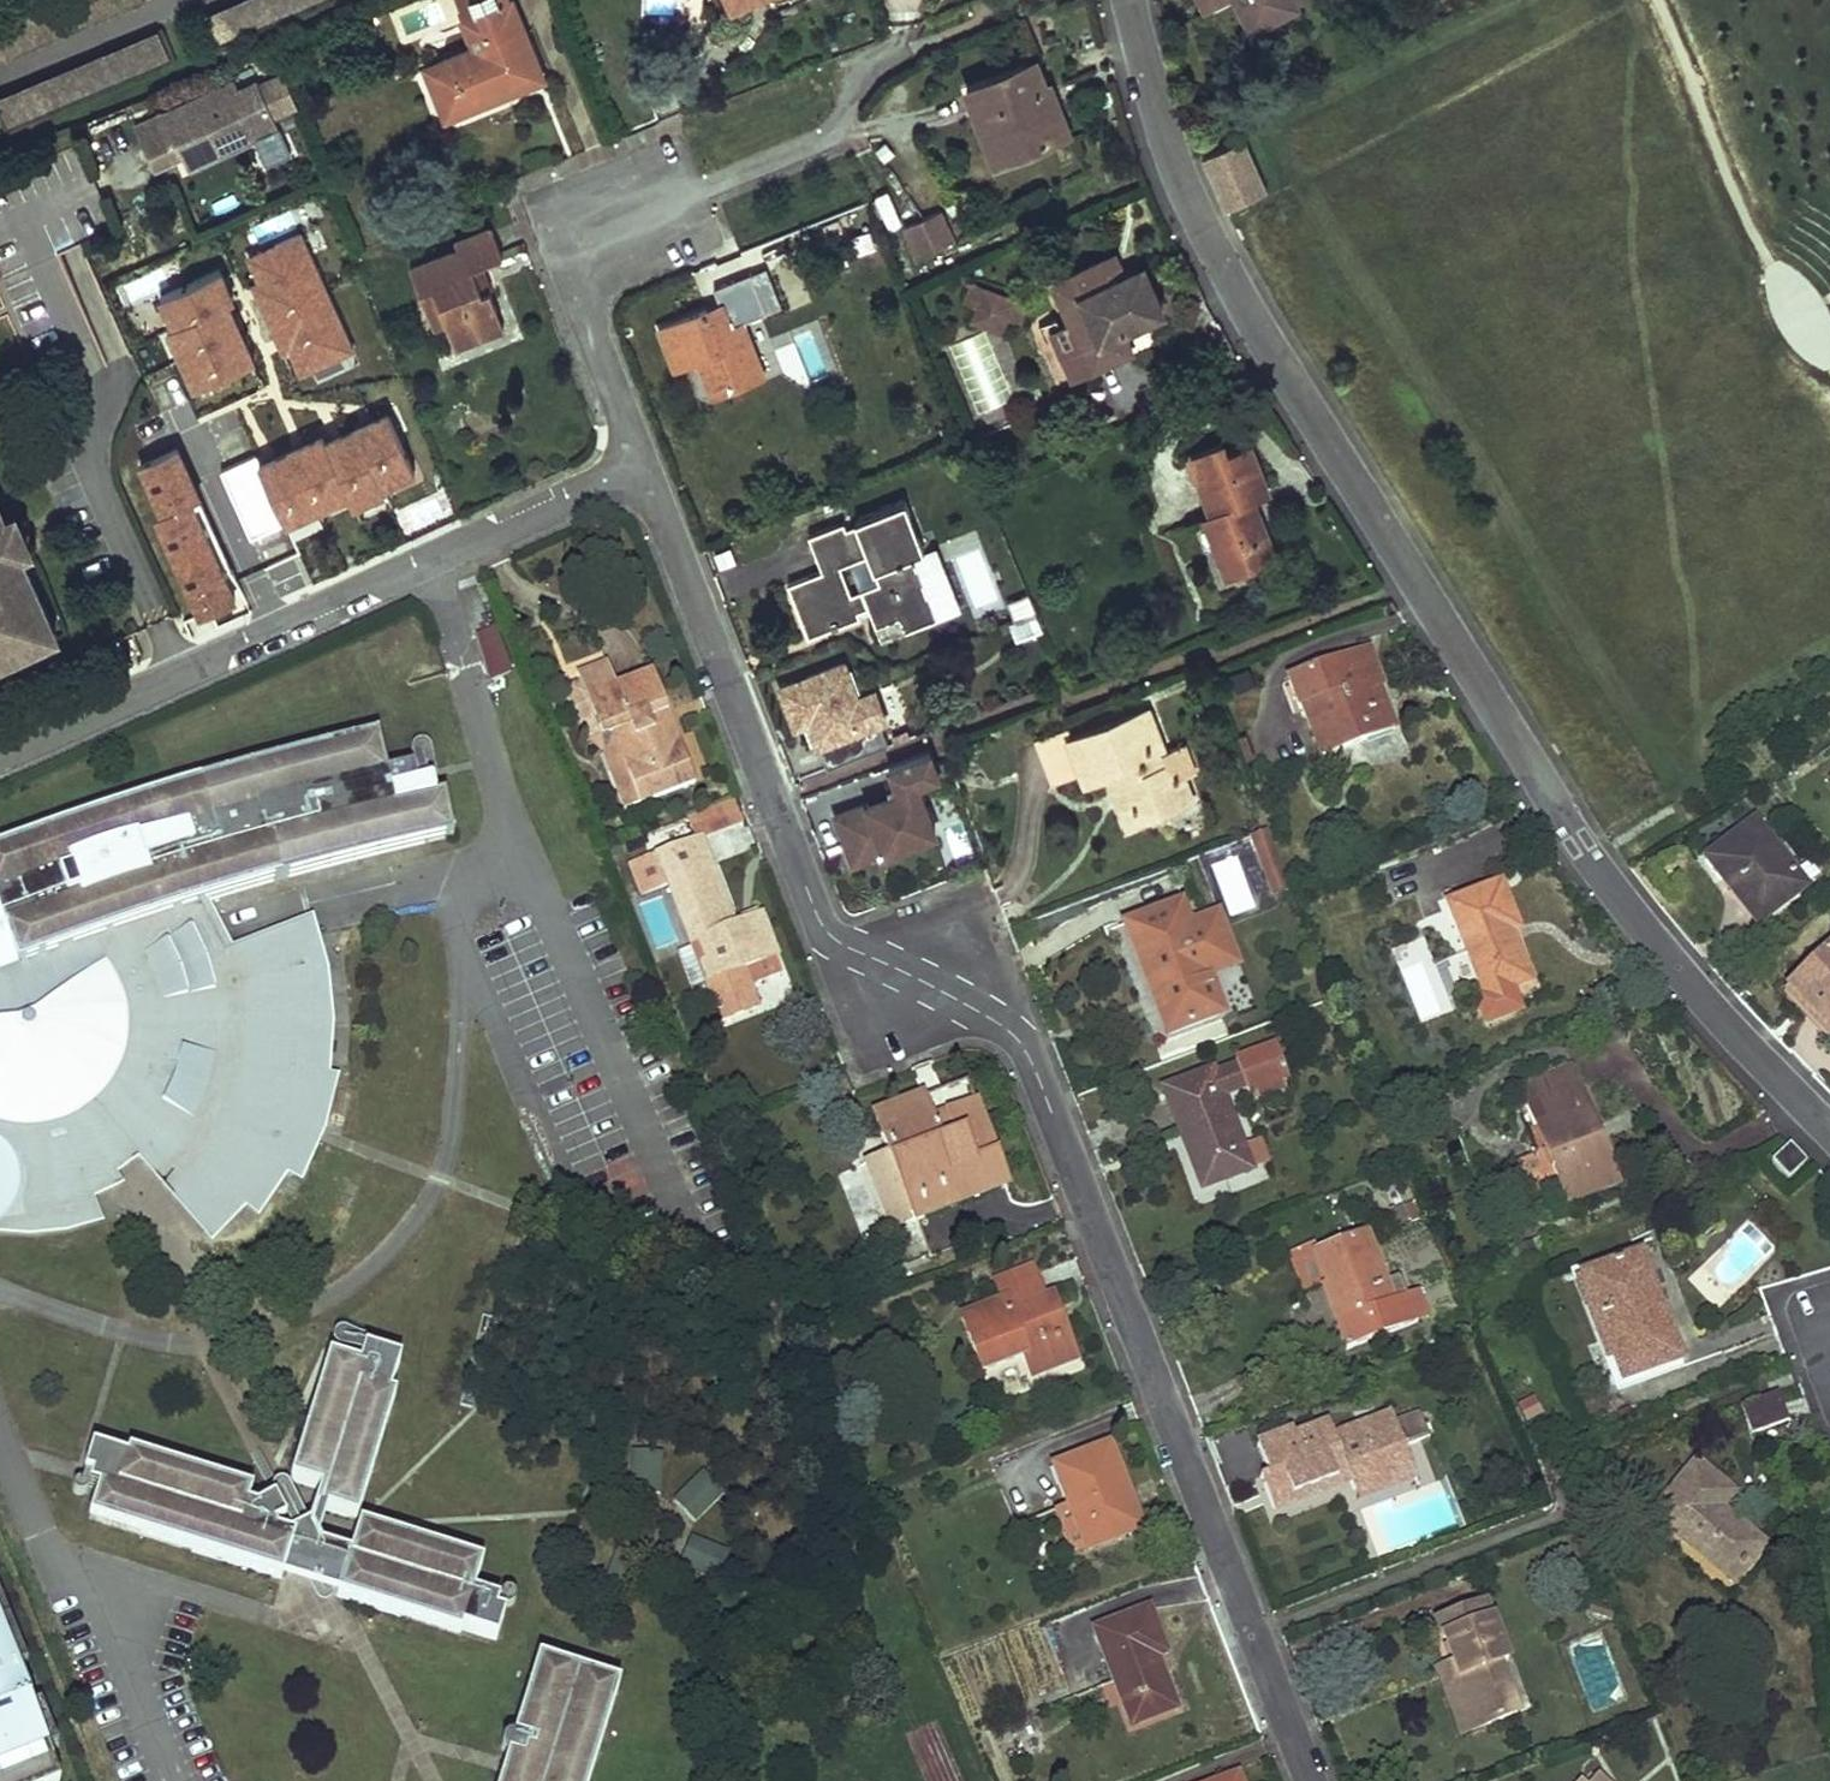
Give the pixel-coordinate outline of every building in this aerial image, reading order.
[(0,29),(0,39),(9,60),(148,1),(148,0),(68,0),(0,29)] [(205,14),(207,17),(218,44),(324,0),(239,0),(205,14)] [(427,65),(448,117),(488,100),(486,97),(499,91),(500,95),(545,77),(516,0),(486,0),(489,9),(468,17),(467,18),(477,44),(427,65)] [(486,0),(461,0),(468,17),(489,9),(486,0)] [(1253,28),(1296,6),(1295,4),(1293,0),(1239,0),(1253,28)] [(0,99),(0,103),(11,128),(173,59),(160,31),(0,99)] [(1038,61),(968,88),(979,116),(991,111),(1009,156),(1071,132),(1060,103),(1052,106),(1045,89),(1049,87),(1038,61)] [(235,82),(164,115),(171,130),(184,156),(188,165),(252,134),(254,140),(280,128),(258,81),(239,90),(235,82)] [(486,97),(488,100),(500,95),(499,91),(486,97)] [(991,111),(979,116),(997,161),(1009,156),(991,111)] [(171,130),(144,143),(156,169),(184,156),(171,130)] [(252,134),(188,165),(190,170),(254,140),(252,134)] [(1245,140),(1205,159),(1228,211),(1269,193),(1245,140)] [(947,211),(908,227),(920,255),(959,239),(947,211)] [(299,228),(247,252),(299,365),(351,342),(299,228)] [(461,248),(413,266),(429,307),(441,303),(447,319),(455,339),(471,333),(473,339),(497,330),(491,313),(498,310),(491,290),(483,293),(474,267),(481,264),(504,255),(494,229),(458,242),(461,248)] [(1126,276),(1116,255),(1056,283),(1073,319),(1052,329),(1074,376),(1153,340),(1146,325),(1169,315),(1146,267),(1126,276)] [(866,262),(850,269),(857,287),(873,280),(866,262)] [(491,290),(481,264),(474,267),(483,293),(491,290)] [(218,266),(158,291),(195,377),(254,352),(218,266)] [(710,309),(664,327),(680,366),(704,357),(718,394),(766,375),(745,323),(752,320),(736,280),(717,288),(724,303),(727,312),(714,318),(710,309)] [(1034,306),(975,283),(968,300),(979,305),(974,319),(1009,333),(1014,319),(1027,325),(1034,306)] [(441,303),(429,307),(435,324),(447,319),(441,303)] [(724,303),(710,309),(714,318),(727,312),(724,303)] [(498,310),(491,313),(497,330),(505,327),(498,310)] [(471,333),(455,339),(457,345),(473,339),(471,333)] [(383,399),(221,463),(249,532),(410,467),(383,399)] [(275,437),(309,428),(304,411),(271,420),(275,437)] [(239,590),(179,439),(137,455),(198,607),(239,590)] [(1208,518),(1230,575),(1263,562),(1256,544),(1267,540),(1258,515),(1253,516),(1248,503),(1269,495),(1252,448),(1229,457),(1224,444),(1192,456),(1215,515),(1208,518)] [(849,529),(846,522),(813,534),(825,571),(792,583),(811,635),(862,617),(860,612),(872,607),(878,626),(902,617),(908,632),(938,621),(917,566),(913,555),(925,551),(907,502),(858,520),(860,525),(849,529)] [(14,517),(1,523),(3,528),(1,533),(8,548),(14,549),(16,554),(29,548),(14,517)] [(43,641),(33,619),(49,612),(22,555),(17,557),(16,554),(14,549),(8,548),(1,533),(3,528),(1,523),(0,520),(0,661),(43,641)] [(1256,544),(1263,562),(1274,558),(1267,540),(1256,544)] [(913,555),(917,566),(934,559),(931,549),(925,551),(913,555)] [(1027,592),(1006,602),(1020,635),(1042,626),(1027,592)] [(33,619),(43,641),(59,634),(49,612),(33,619)] [(493,624),(470,634),(489,678),(512,668),(493,624)] [(1368,650),(1289,681),(1300,710),(1303,709),(1321,756),(1393,728),(1384,704),(1381,705),(1375,690),(1383,686),(1368,650)] [(823,744),(882,722),(889,719),(878,688),(860,695),(847,661),(779,686),(795,729),(808,724),(816,746),(823,744)] [(654,672),(617,686),(608,664),(577,675),(582,686),(601,737),(613,733),(640,804),(696,783),(679,737),(670,740),(660,714),(669,710),(654,672)] [(601,737),(582,686),(568,691),(588,743),(604,754),(626,809),(640,804),(613,733),(601,737)] [(679,737),(669,710),(660,714),(670,740),(679,737)] [(1164,756),(1146,711),(1072,740),(1070,740),(1083,775),(1087,785),(1109,776),(1125,770),(1129,780),(1124,781),(1141,822),(1192,801),(1184,779),(1183,777),(1174,781),(1164,756)] [(890,742),(882,722),(823,744),(831,765),(890,742)] [(1068,731),(1042,740),(1058,784),(1083,775),(1070,740),(1072,740),(1068,731)] [(9,1214),(28,1217),(61,1213),(94,1204),(92,1199),(85,1179),(111,1167),(106,1159),(134,1138),(173,1179),(174,1178),(209,1215),(229,1194),(241,1204),(269,1164),(282,1172),(304,1124),(317,1073),(307,1071),(311,1020),(305,969),(296,934),(224,962),(222,952),(196,905),(207,901),(250,888),(378,854),(451,837),(442,795),(433,797),(430,781),(414,785),(410,767),(385,773),(375,735),(198,782),(94,815),(0,849),(0,1213),(9,1214)] [(1185,748),(1164,756),(1174,781),(1183,777),(1184,779),(1196,774),(1185,748)] [(899,792),(836,816),(855,864),(908,843),(903,832),(931,821),(917,785),(939,777),(929,751),(889,767),(899,792)] [(1125,770),(1109,776),(1129,826),(1141,822),(1124,781),(1129,780),(1125,770)] [(742,823),(733,802),(688,819),(696,841),(700,839),(742,823)] [(941,827),(951,863),(973,856),(963,820),(941,827)] [(903,832),(908,843),(936,832),(931,821),(903,832)] [(1755,821),(1705,861),(1720,880),(1727,874),(1764,920),(1806,886),(1755,821)] [(1267,827),(1247,834),(1270,896),(1289,889),(1267,827)] [(696,841),(629,866),(640,896),(669,885),(722,1021),(757,1008),(748,985),(781,972),(760,916),(733,925),(700,839),(696,841)] [(1727,874),(1720,880),(1756,926),(1764,920),(1727,874)] [(1501,884),(1448,906),(1487,998),(1531,980),(1515,939),(1511,941),(1508,933),(1520,928),(1501,884)] [(85,1179),(92,1199),(122,1185),(115,1174),(125,1167),(137,1158),(209,1242),(245,1207),(257,1217),(286,1175),(300,1182),(323,1130),(337,1076),(328,1074),(328,1073),(331,1022),(326,969),(309,915),(230,946),(207,901),(196,905),(222,952),(224,962),(296,934),(305,969),(311,1020),(307,1071),(317,1073),(304,1124),(282,1172),(269,1164),(241,1204),(229,1194),(209,1215),(174,1178),(173,1179),(134,1138),(106,1159),(111,1167),(85,1179)] [(1183,905),(1124,927),(1152,995),(1162,991),(1177,1032),(1225,1014),(1210,976),(1201,953),(1214,948),(1205,921),(1192,927),(1183,905)] [(1218,916),(1205,921),(1214,948),(1201,953),(1210,976),(1237,966),(1218,916)] [(1786,992),(1829,1035),(1829,1034),(1829,948),(1786,992)] [(1162,991),(1152,995),(1168,1035),(1177,1032),(1162,991)] [(1238,1066),(1216,1074),(1214,1069),(1164,1088),(1182,1134),(1191,1130),(1195,1141),(1186,1144),(1202,1186),(1252,1168),(1224,1095),(1245,1087),(1247,1092),(1254,1089),(1257,1098),(1286,1087),(1282,1079),(1289,1076),(1277,1045),(1236,1061),(1238,1066)] [(1572,1068),(1532,1084),(1540,1104),(1559,1097),(1566,1117),(1548,1124),(1538,1128),(1546,1150),(1512,1164),(1533,1218),(1619,1184),(1601,1140),(1593,1143),(1589,1132),(1596,1129),(1572,1068)] [(935,1090),(940,1105),(970,1095),(965,1080),(935,1090)] [(336,1085),(328,1116),(343,1120),(351,1089),(336,1085)] [(1559,1097),(1540,1104),(1548,1124),(1566,1117),(1559,1097)] [(921,1099),(893,1109),(901,1130),(883,1137),(890,1155),(867,1164),(892,1229),(1006,1185),(974,1105),(943,1117),(947,1128),(935,1133),(921,1099)] [(893,1109),(875,1116),(883,1137),(901,1130),(893,1109)] [(1791,1145),(1773,1162),(1790,1178),(1807,1162),(1791,1145)] [(61,1213),(28,1217),(9,1214),(2,1223),(0,1225),(0,1235),(28,1236),(65,1233),(102,1222),(94,1204),(61,1213)] [(2,1223),(9,1214),(0,1213),(0,1225),(2,1223)] [(1319,1251),(1316,1253),(1328,1283),(1329,1286),(1331,1285),(1345,1321),(1360,1315),(1370,1340),(1418,1321),(1409,1297),(1391,1303),(1385,1284),(1366,1234),(1319,1251)] [(1290,1253),(1305,1292),(1328,1283),(1316,1253),(1319,1251),(1316,1243),(1290,1253)] [(1642,1255),(1583,1278),(1624,1383),(1683,1361),(1664,1313),(1659,1315),(1656,1306),(1661,1304),(1642,1255)] [(1003,1302),(963,1317),(984,1370),(1024,1355),(1032,1377),(1077,1360),(1060,1317),(1045,1322),(1038,1303),(1045,1300),(1031,1268),(996,1282),(1003,1302)] [(1409,1297),(1418,1321),(1430,1317),(1419,1292),(1408,1296),(1400,1278),(1385,1284),(1391,1303),(1409,1297)] [(1045,1300),(1038,1303),(1045,1322),(1060,1317),(1052,1298),(1045,1300)] [(1345,1321),(1336,1324),(1347,1350),(1370,1340),(1360,1315),(1345,1321)] [(289,1480),(318,1490),(318,1489),(313,1506),(345,1516),(358,1509),(393,1395),(387,1394),(398,1359),(372,1351),(369,1359),(360,1356),(357,1365),(333,1358),(327,1356),(289,1480)] [(1779,1392),(1740,1407),(1751,1435),(1789,1421),(1779,1392)] [(1294,1430),(1259,1445),(1269,1474),(1260,1477),(1274,1511),(1340,1486),(1339,1480),(1350,1476),(1355,1490),(1402,1472),(1393,1450),(1406,1445),(1430,1436),(1422,1413),(1397,1422),(1364,1434),(1361,1427),(1336,1437),(1331,1424),(1296,1437),(1294,1430)] [(1394,1415),(1361,1427),(1364,1434),(1397,1422),(1394,1415)] [(1110,1443),(1053,1466),(1087,1550),(1132,1534),(1116,1495),(1128,1489),(1110,1443)] [(1406,1445),(1393,1450),(1402,1472),(1355,1490),(1359,1500),(1417,1477),(1406,1445)] [(87,1518),(279,1579),(281,1571),(291,1536),(274,1530),(272,1525),(283,1519),(271,1498),(254,1507),(245,1505),(250,1490),(127,1452),(125,1457),(90,1447),(82,1473),(90,1475),(87,1485),(96,1488),(87,1518)] [(630,1491),(661,1493),(663,1452),(632,1450),(631,1482),(630,1491)] [(1696,1460),(1653,1514),(1725,1572),(1737,1558),(1748,1566),(1766,1544),(1735,1519),(1728,1527),(1714,1515),(1734,1491),(1696,1460)] [(674,1499),(696,1521),(725,1491),(703,1470),(674,1499)] [(1128,1489),(1116,1495),(1132,1534),(1144,1529),(1128,1489)] [(367,1527),(355,1533),(348,1551),(338,1587),(335,1595),(458,1634),(460,1629),(494,1639),(503,1613),(493,1610),(496,1600),(471,1592),(481,1562),(367,1527)] [(693,1532),(681,1560),(699,1568),(719,1576),(731,1548),(693,1532)] [(348,1551),(291,1536),(281,1571),(338,1587),(348,1551)] [(644,1554),(618,1543),(603,1579),(628,1590),(644,1554)] [(1737,1558),(1725,1572),(1736,1582),(1748,1566),(1737,1558)] [(679,1594),(685,1576),(672,1572),(665,1589),(679,1594)] [(14,1675),(27,1669),(0,1601),(0,1639),(14,1675)] [(1486,1603),(1439,1619),(1456,1664),(1460,1675),(1451,1679),(1466,1722),(1486,1715),(1489,1724),(1511,1716),(1500,1686),(1507,1683),(1499,1661),(1509,1658),(1486,1603)] [(1615,1610),(1590,1603),(1587,1615),(1611,1622),(1615,1610)] [(1148,1609),(1095,1630),(1131,1726),(1176,1709),(1160,1665),(1155,1668),(1152,1659),(1165,1654),(1148,1609)] [(45,1753),(28,1710),(14,1675),(0,1639),(0,1780),(56,1780),(45,1753)] [(617,1684),(536,1659),(511,1738),(517,1740),(511,1758),(506,1756),(503,1763),(498,1780),(587,1780),(617,1684)] [(1456,1664),(1439,1670),(1462,1734),(1489,1724),(1486,1715),(1466,1722),(1451,1679),(1460,1675),(1456,1664)] [(1507,1683),(1500,1686),(1511,1716),(1520,1713),(1507,1683)] [(28,1710),(45,1753),(57,1748),(40,1705),(28,1710)]
